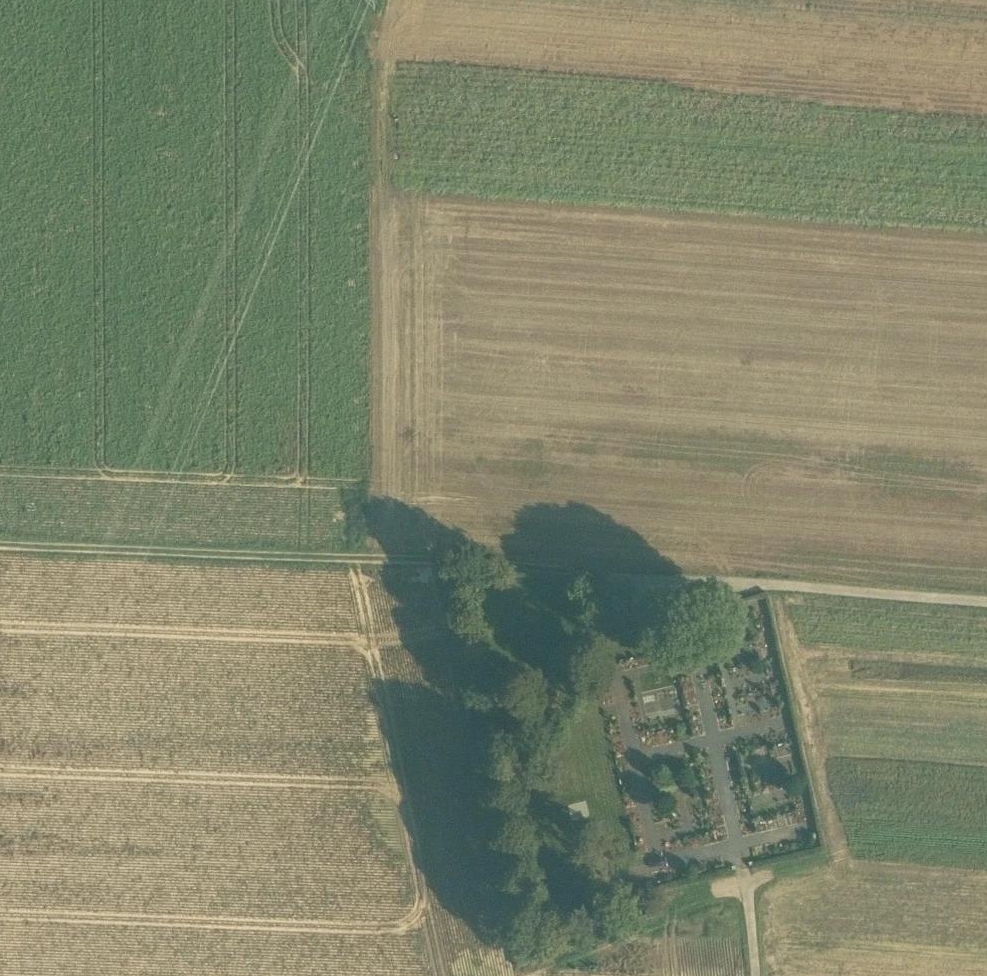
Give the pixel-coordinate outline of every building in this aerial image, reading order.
[(672,666),(636,672),(644,713),(679,707),(672,666)] [(544,941),(548,954),(557,951),(553,938),(544,941)]
